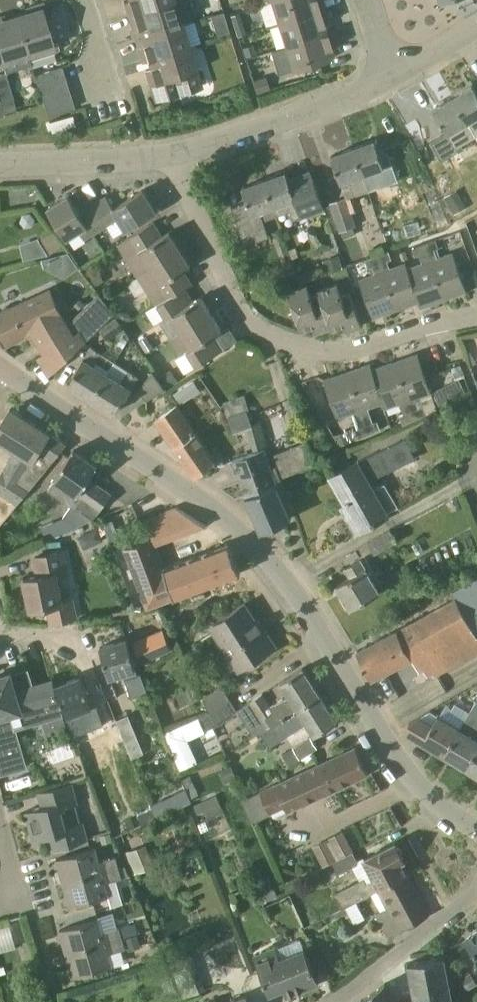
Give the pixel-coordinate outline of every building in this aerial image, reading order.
[(174,0),(124,0),(128,15),(175,0),(174,0)] [(175,0),(128,15),(136,38),(141,37),(182,24),(193,21),(186,0),(175,0)] [(221,5),(220,0),(198,0),(200,11),(221,5)] [(271,1),(271,2),(259,5),(266,26),(278,22),(278,24),(325,8),(323,0),(273,0),(271,1)] [(44,18),(47,17),(49,17),(44,1),(31,5),(33,12),(17,17),(27,50),(52,42),(44,18)] [(285,46),(332,31),(327,32),(325,24),(330,23),(325,8),(278,24),(285,46)] [(227,24),(224,14),(223,12),(211,15),(215,27),(227,24)] [(246,32),(239,12),(231,15),(237,35),(246,32)] [(17,17),(1,22),(0,17),(0,48),(3,58),(27,50),(17,17)] [(189,46),(182,24),(141,37),(143,45),(138,46),(143,61),(148,59),(189,46)] [(332,47),(337,45),(332,31),(285,46),(293,70),(335,56),(332,47)] [(243,47),(246,57),(257,53),(254,44),(243,47)] [(148,59),(150,68),(145,69),(155,101),(202,86),(197,69),(196,69),(189,46),(148,59)] [(62,66),(35,74),(39,87),(66,79),(62,66)] [(0,73),(0,102),(4,114),(18,110),(6,72),(0,73)] [(266,76),(252,81),(256,94),(270,89),(266,76)] [(66,79),(39,87),(43,101),(70,92),(66,79)] [(474,85),(453,97),(476,135),(476,90),(474,85)] [(70,92),(43,101),(48,115),(75,107),(76,110),(70,92)] [(463,143),(476,135),(453,97),(434,108),(447,132),(430,142),(441,161),(459,151),(465,148),(463,143)] [(49,122),(52,131),(75,124),(72,115),(49,122)] [(375,140),(353,147),(363,175),(375,171),(377,175),(386,172),(383,162),(375,140)] [(352,212),(361,209),(356,193),(368,189),(363,175),(353,147),(331,155),(346,197),(329,202),(340,231),(342,231),(344,238),(356,234),(353,227),(357,226),(352,212)] [(289,178),(287,174),(286,171),(264,179),(277,215),(290,210),(293,219),(324,208),(310,170),(289,178)] [(264,179),(253,183),(242,187),(247,201),(232,206),(245,243),(269,235),(263,220),(277,215),(264,179)] [(158,210),(157,209),(144,188),(114,208),(106,195),(92,204),(105,225),(118,217),(126,230),(137,223),(158,210)] [(467,208),(457,189),(444,196),(454,214),(467,208)] [(105,225),(92,204),(80,212),(69,195),(47,208),(70,246),(105,225)] [(169,231),(162,235),(153,221),(117,244),(137,276),(180,248),(169,231)] [(53,232),(39,240),(47,254),(62,246),(53,232)] [(436,239),(424,243),(427,251),(439,247),(436,239)] [(424,243),(412,247),(415,256),(427,251),(424,243)] [(180,271),(190,264),(180,248),(137,276),(156,306),(181,289),(189,285),(180,271)] [(389,250),(377,255),(379,263),(392,259),(389,250)] [(453,252),(436,258),(430,259),(444,298),(467,290),(453,252)] [(344,268),(339,254),(323,260),(328,274),(344,268)] [(377,255),(365,259),(368,267),(379,263),(377,255)] [(444,298),(430,259),(422,263),(409,268),(406,262),(405,262),(407,268),(418,301),(420,307),(444,298)] [(407,268),(405,262),(382,270),(396,309),(418,301),(407,268)] [(396,309),(382,270),(359,279),(373,317),(396,309)] [(296,271),(278,277),(281,286),(299,279),(296,271)] [(99,273),(91,278),(97,287),(105,281),(99,273)] [(330,286),(343,324),(346,331),(362,325),(350,292),(342,295),(337,283),(330,286)] [(300,287),(313,325),(315,332),(331,327),(318,290),(318,291),(319,293),(311,296),(307,284),(300,287)] [(330,286),(318,290),(331,327),(331,328),(343,324),(330,286)] [(300,287),(288,291),(301,329),(313,325),(300,287)] [(170,339),(211,313),(200,296),(190,303),(181,289),(156,306),(164,319),(159,322),(170,339)] [(100,293),(68,324),(50,290),(0,312),(0,339),(4,347),(34,328),(48,350),(38,356),(50,375),(72,355),(85,342),(114,313),(100,293)] [(132,317),(129,311),(122,309),(117,313),(123,323),(132,317)] [(211,336),(221,330),(211,313),(170,339),(180,355),(186,351),(195,366),(199,363),(220,350),(211,336)] [(124,328),(116,316),(99,328),(106,339),(124,328)] [(147,336),(139,341),(146,352),(154,347),(147,336)] [(90,399),(115,361),(102,353),(103,352),(92,345),(84,357),(83,357),(75,371),(77,373),(69,385),(90,399)] [(395,361),(409,399),(416,397),(432,390),(418,353),(395,361)] [(132,387),(139,375),(129,368),(128,369),(115,361),(90,399),(112,413),(120,401),(123,402),(133,388),(132,387)] [(386,407),(400,402),(409,399),(395,361),(373,368),(384,402),(386,407)] [(377,420),(373,422),(368,407),(384,402),(373,368),(371,363),(347,371),(369,433),(381,428),(377,420)] [(161,376),(168,387),(179,381),(171,369),(161,376)] [(359,428),(355,430),(358,438),(369,433),(347,371),(324,379),(338,418),(353,412),(359,428)] [(158,377),(139,390),(146,401),(165,388),(164,386),(158,377)] [(466,381),(457,384),(456,384),(459,394),(469,391),(466,381)] [(184,386),(174,393),(181,404),(192,396),(184,386)] [(423,405),(427,413),(438,408),(431,391),(428,392),(416,397),(419,407),(423,405)] [(229,417),(247,411),(247,409),(249,408),(245,395),(223,401),(229,417)] [(176,405),(174,406),(155,419),(194,476),(216,461),(203,441),(176,405)] [(49,433),(10,408),(0,424),(0,439),(17,450),(0,477),(0,491),(18,505),(19,503),(67,444),(49,433)] [(403,422),(404,423),(415,418),(412,410),(404,413),(400,415),(401,418),(403,422)] [(238,429),(246,426),(252,424),(247,411),(229,417),(229,420),(233,431),(238,429)] [(350,441),(346,430),(333,435),(338,446),(350,441)] [(351,514),(348,516),(357,532),(387,515),(373,490),(366,477),(377,472),(379,475),(415,458),(405,438),(351,465),(330,477),(351,514)] [(274,465),(271,467),(277,483),(281,480),(280,478),(317,463),(315,460),(307,440),(275,453),(279,463),(274,465)] [(88,478),(97,465),(74,449),(55,477),(56,478),(49,489),(71,504),(62,516),(69,530),(93,519),(111,494),(88,478)] [(246,495),(277,483),(271,467),(263,449),(254,451),(233,459),(246,495)] [(277,483),(246,495),(261,530),(291,517),(277,483)] [(103,527),(80,537),(85,548),(104,540),(102,535),(105,533),(103,527)] [(397,541),(389,529),(368,541),(376,554),(397,541)] [(164,568),(156,547),(153,537),(124,548),(146,607),(239,572),(228,543),(164,568)] [(412,545),(417,554),(423,551),(419,542),(412,545)] [(73,599),(63,601),(57,575),(68,573),(63,550),(35,556),(39,575),(25,578),(31,608),(34,607),(35,607),(37,609),(43,608),(44,605),(45,605),(48,604),(52,622),(77,617),(73,599)] [(380,590),(362,562),(360,559),(345,568),(350,575),(336,584),(350,608),(380,590)] [(469,621),(456,597),(378,639),(357,650),(371,678),(416,654),(424,667),(429,664),(436,675),(476,652),(476,635),(469,621)] [(275,645),(273,641),(263,626),(261,628),(244,602),(210,624),(239,669),(275,645)] [(127,638),(100,646),(109,676),(124,672),(126,677),(131,697),(148,692),(140,672),(138,673),(135,663),(127,638)] [(265,727),(319,694),(302,667),(281,681),(289,693),(270,705),(262,693),(250,701),(248,701),(265,727)] [(56,685),(54,680),(33,687),(28,670),(11,675),(10,672),(0,675),(0,764),(2,772),(25,766),(10,712),(18,710),(22,727),(42,721),(46,736),(68,730),(64,713),(56,685)] [(92,706),(82,676),(56,685),(84,758),(86,765),(92,763),(89,756),(100,753),(91,729),(85,732),(80,718),(83,716),(80,710),(92,706)] [(381,686),(390,700),(403,691),(394,677),(381,686)] [(229,698),(222,686),(203,698),(209,711),(229,698)] [(319,694),(265,727),(266,728),(261,731),(270,746),(307,722),(315,734),(336,720),(319,694)] [(199,717),(206,731),(218,724),(238,711),(229,698),(209,711),(199,717)] [(444,754),(466,768),(476,749),(476,709),(473,706),(465,720),(444,754)] [(465,720),(454,713),(449,722),(437,715),(429,710),(420,715),(409,720),(403,730),(444,754),(465,720)] [(128,715),(116,720),(132,758),(144,753),(128,715)] [(164,733),(176,760),(180,770),(197,761),(187,740),(206,731),(199,717),(186,723),(165,733),(164,733)] [(317,748),(310,736),(293,747),(300,759),(317,748)] [(368,772),(355,746),(276,784),(242,800),(252,821),(270,812),(271,814),(286,805),(289,811),(368,772)] [(466,768),(476,775),(476,749),(466,768)] [(231,764),(219,771),(225,783),(237,776),(231,764)] [(197,773),(184,777),(191,795),(204,790),(197,773)] [(78,804),(72,782),(38,792),(42,806),(26,811),(34,840),(50,836),(54,848),(88,839),(83,822),(66,826),(61,808),(78,804)] [(236,782),(229,785),(233,794),(240,791),(236,782)] [(152,809),(156,819),(192,802),(190,798),(187,790),(166,800),(152,807),(151,808),(152,809)] [(224,811),(217,794),(194,804),(198,813),(204,811),(207,819),(224,811)] [(206,821),(198,824),(202,831),(209,828),(206,821)] [(102,844),(113,841),(111,832),(100,835),(102,844)] [(365,859),(364,860),(373,879),(366,883),(363,877),(335,893),(342,907),(374,890),(381,886),(406,873),(400,861),(404,859),(395,842),(374,853),(365,858),(365,859)] [(146,844),(124,853),(132,875),(155,866),(146,844)] [(119,866),(124,865),(121,856),(99,862),(95,848),(56,858),(63,882),(119,866)] [(354,851),(333,862),(339,873),(359,863),(354,851)] [(124,865),(119,866),(122,877),(129,876),(126,865),(124,865)] [(123,879),(122,877),(119,866),(63,882),(69,906),(92,900),(109,895),(106,883),(123,879)] [(406,873),(381,886),(392,906),(378,913),(389,935),(428,915),(409,879),(406,873)] [(271,880),(260,885),(267,901),(278,896),(271,880)] [(251,895),(255,905),(262,902),(258,891),(251,895)] [(66,953),(123,937),(120,928),(120,927),(103,931),(99,918),(59,929),(66,953)] [(17,945),(10,923),(0,926),(0,950),(17,945)] [(135,923),(120,928),(123,937),(138,932),(135,923)] [(465,938),(476,955),(476,929),(465,938)] [(137,935),(125,938),(128,951),(141,947),(137,935)] [(109,954),(127,949),(123,937),(66,953),(73,977),(96,970),(112,965),(109,954)] [(305,949),(280,959),(276,948),(255,956),(269,992),(282,987),(286,995),(318,982),(305,949)] [(448,978),(444,955),(408,962),(413,985),(415,998),(399,1001),(452,1001),(448,978)] [(186,957),(169,964),(177,981),(193,974),(186,957)] [(461,977),(468,989),(476,984),(476,983),(471,972),(461,977)] [(169,975),(160,979),(168,999),(178,995),(169,975)] [(246,993),(226,1001),(250,1001),(246,993)]
